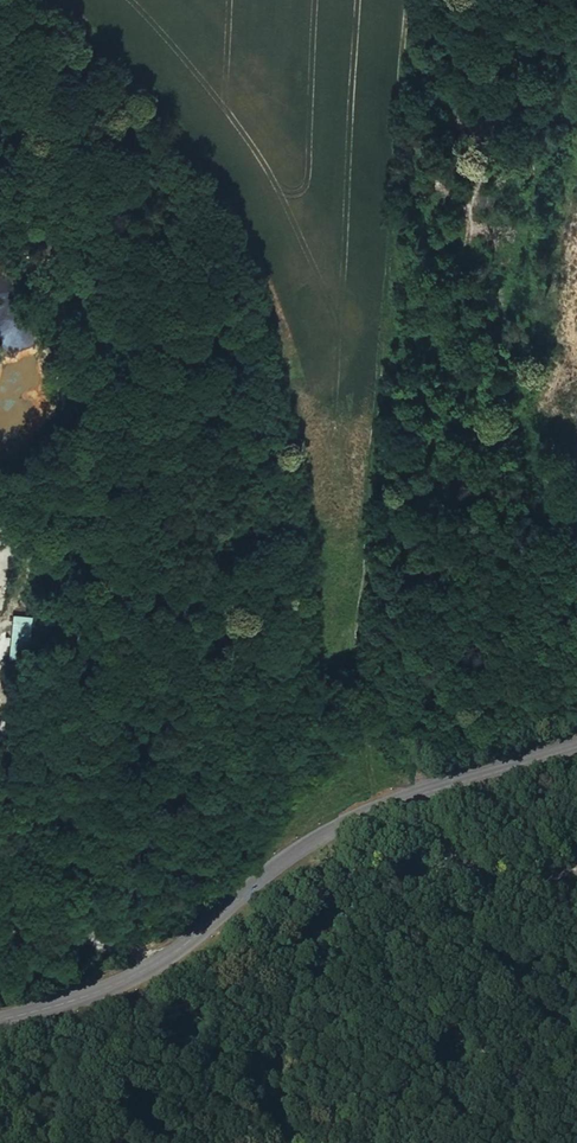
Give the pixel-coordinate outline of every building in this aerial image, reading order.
[(11,612),(11,639),(27,640),(28,613),(11,612)]
